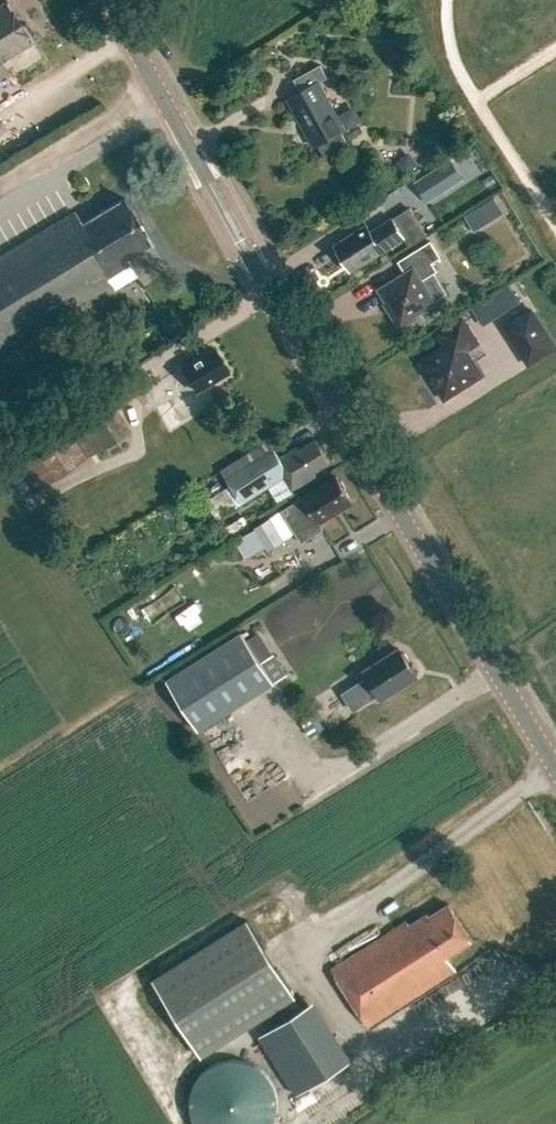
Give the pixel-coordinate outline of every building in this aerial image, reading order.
[(9,0),(4,0),(0,3),(0,75),(9,70),(1,57),(33,38),(9,0)] [(294,77),(301,89),(288,97),(314,145),(318,143),(326,156),(349,143),(342,130),(346,128),(319,80),(328,75),(320,62),(294,77)] [(395,160),(405,173),(417,163),(410,153),(403,153),(395,160)] [(439,167),(416,182),(428,200),(451,186),(439,167)] [(125,196),(82,222),(75,210),(0,255),(0,348),(111,281),(107,275),(130,261),(127,255),(152,240),(125,196)] [(483,204),(466,214),(475,229),(492,219),(483,204)] [(427,234),(411,207),(394,218),(393,217),(371,230),(367,223),(335,243),(351,269),(404,236),(410,245),(427,234)] [(448,293),(434,271),(437,269),(432,260),(441,255),(430,239),(406,254),(413,265),(379,287),(391,307),(389,309),(400,326),(417,315),(416,313),(436,300),(448,293)] [(510,284),(487,298),(498,315),(520,301),(510,284)] [(529,362),(555,344),(532,307),(505,325),(529,362)] [(445,397),(482,373),(466,348),(478,340),(462,315),(438,331),(446,344),(421,360),(445,397)] [(213,346),(181,365),(184,369),(193,385),(197,391),(198,390),(229,371),(213,346)] [(130,429),(111,398),(60,431),(52,420),(0,454),(0,461),(25,497),(130,429)] [(217,517),(241,501),(290,471),(298,484),(316,473),(314,470),(329,461),(316,439),(300,449),(298,446),(281,456),(269,438),(221,468),(230,483),(205,498),(217,517)] [(321,518),(352,499),(337,475),(284,507),(304,539),(326,526),(321,518)] [(255,527),(266,546),(268,549),(284,539),(270,516),(254,526),(255,527)] [(247,557),(266,546),(255,527),(235,539),(247,557)] [(262,664),(242,631),(167,679),(199,729),(274,681),(273,680),(286,672),(275,655),(262,664)] [(382,697),(418,675),(401,648),(365,670),(368,675),(342,691),(353,710),(380,693),(382,697)] [(454,913),(448,903),(430,915),(427,911),(364,951),(333,971),(368,1026),(457,969),(448,955),(472,939),(471,938),(472,938),(455,912),(454,913)] [(154,978),(203,1056),(296,998),(247,920),(154,978)] [(333,1002),(270,1030),(298,1094),(361,1066),(333,1002)] [(189,1103),(190,1111),(192,1118),(195,1123),(272,1123),(275,1118),(277,1111),(277,1103),(277,1095),(275,1088),(269,1078),(264,1072),(259,1067),(248,1062),(241,1060),(233,1059),(226,1060),(218,1062),(208,1067),(202,1072),(197,1078),(192,1088),(190,1095),(189,1103)]
